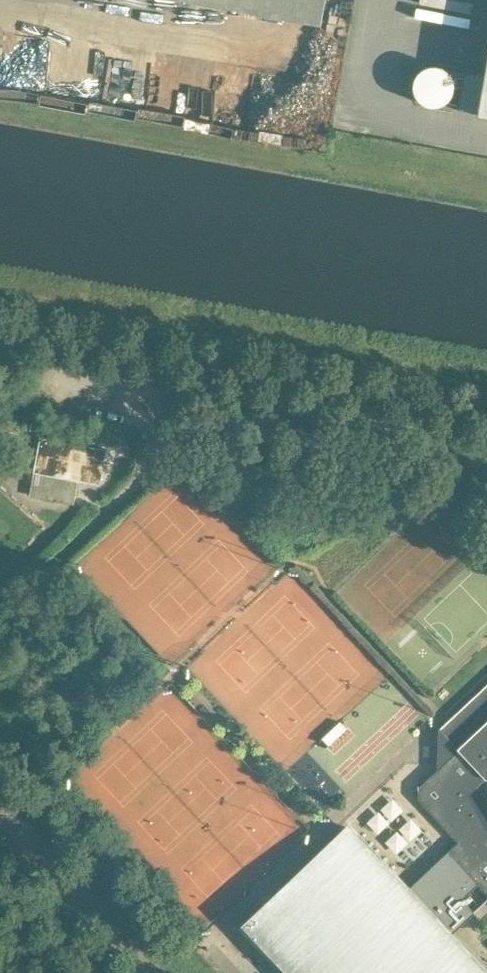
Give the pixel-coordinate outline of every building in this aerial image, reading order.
[(324,0),(192,0),(320,24),(324,0)] [(486,116),(486,54),(483,74),(463,71),(456,109),(476,113),(476,114),(486,116)] [(422,101),(426,105),(432,107),(438,107),(444,105),(448,102),(452,97),(453,91),(453,85),(451,80),(447,75),(442,73),(436,71),(430,72),(425,75),(421,79),(418,84),(418,90),(419,96),(422,101)] [(33,472),(100,485),(107,449),(40,436),(33,472)] [(426,780),(418,787),(418,799),(458,842),(407,889),(349,827),(239,930),(241,933),(242,932),(256,948),(279,972),(485,972),(450,935),(474,912),(486,900),(486,684),(439,729),(437,769),(437,777),(429,777),(426,780)]
